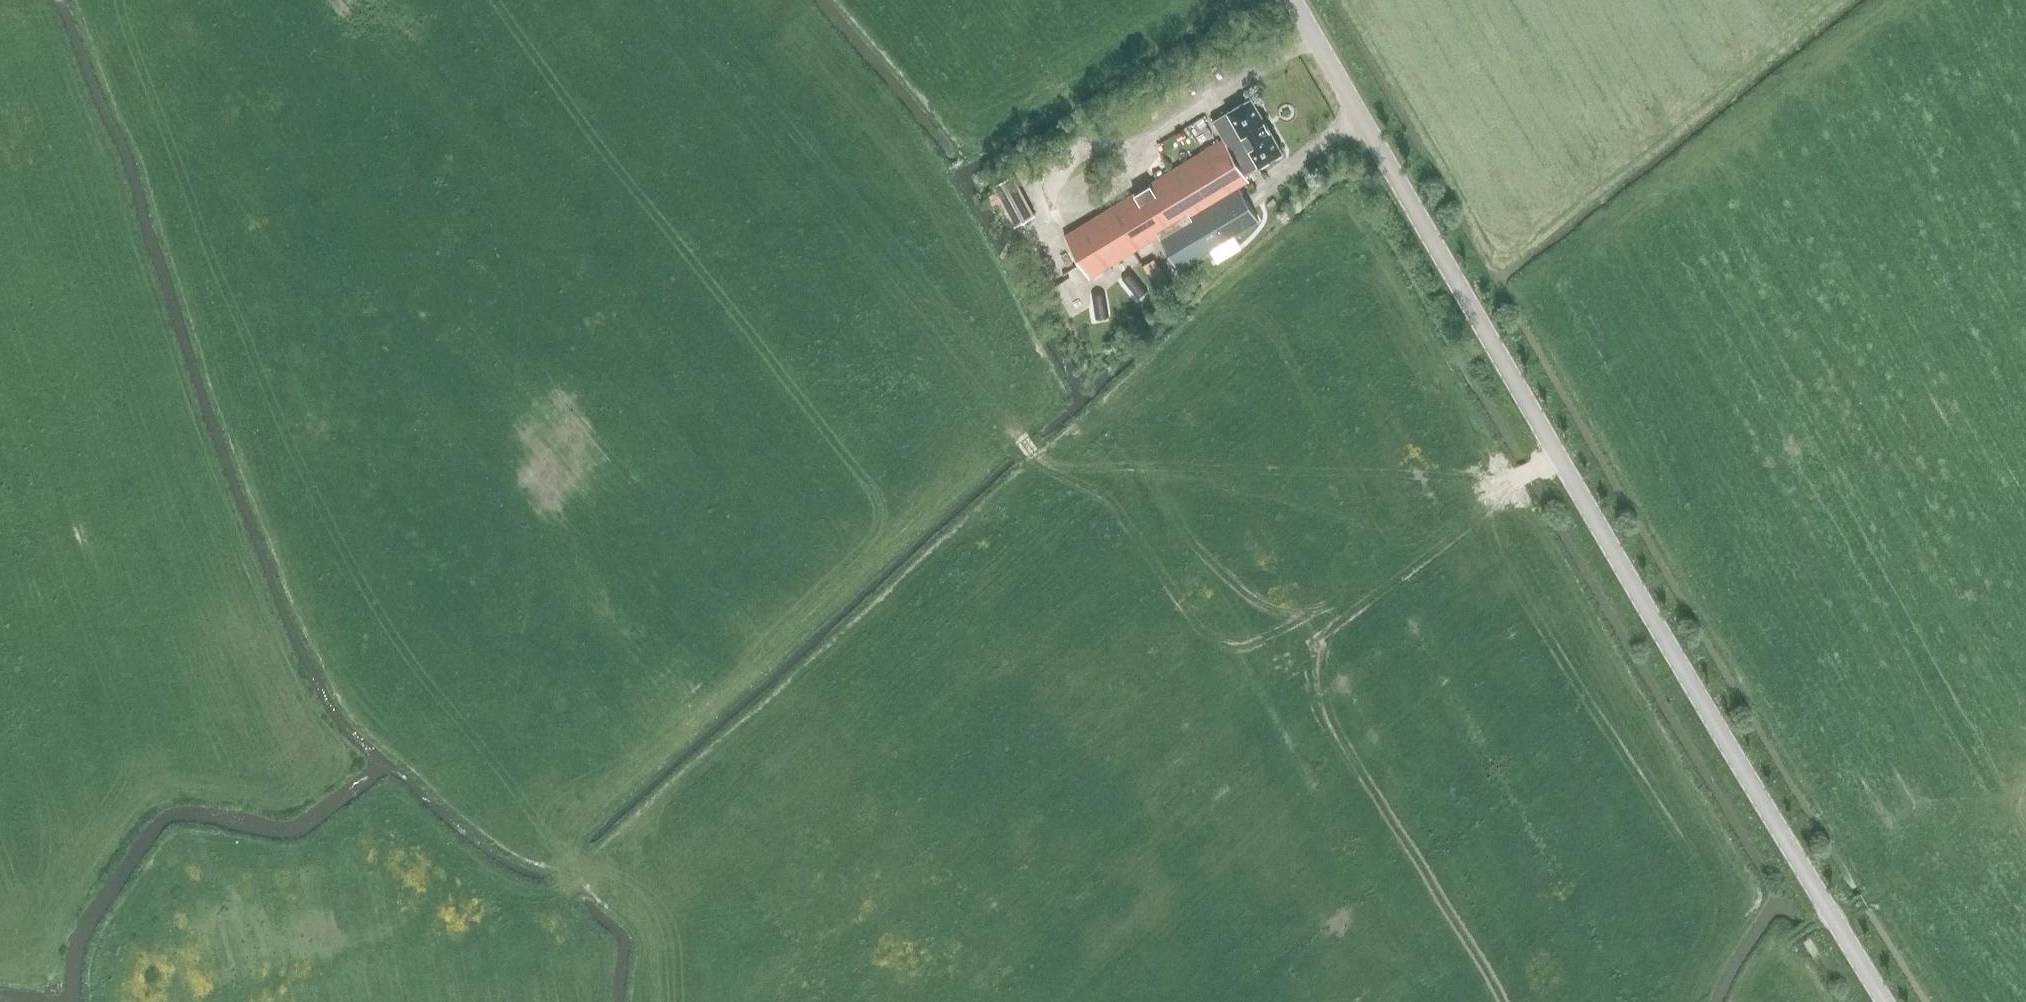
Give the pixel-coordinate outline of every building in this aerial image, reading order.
[(1136,192),(1064,236),(1089,278),(1160,235),(1239,188),(1250,181),(1245,173),(1283,151),(1252,97),(1213,120),(1224,139),(1148,185),(1151,189),(1139,196),(1136,192)] [(993,184),(996,190),(988,195),(993,204),(1002,200),(1015,224),(1035,213),(1019,183),(1013,173),(993,184)] [(1160,235),(1180,268),(1258,220),(1239,188),(1160,235)] [(1148,272),(1159,266),(1154,258),(1143,264),(1148,272)] [(1148,290),(1133,270),(1122,279),(1137,299),(1148,290)] [(1110,318),(1106,293),(1091,295),(1095,321),(1110,318)] [(1081,323),(1082,314),(1084,305),(1075,303),(1073,312),(1071,322),(1081,323)]
